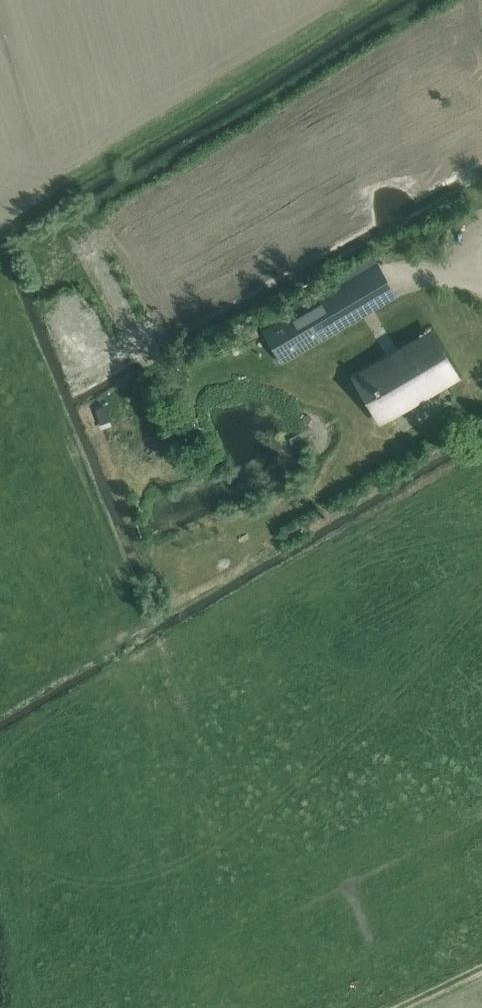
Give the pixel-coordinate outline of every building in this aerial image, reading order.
[(347,283),(274,326),(291,355),(364,312),(347,283)] [(386,407),(442,375),(425,346),(369,378),(386,407)]
